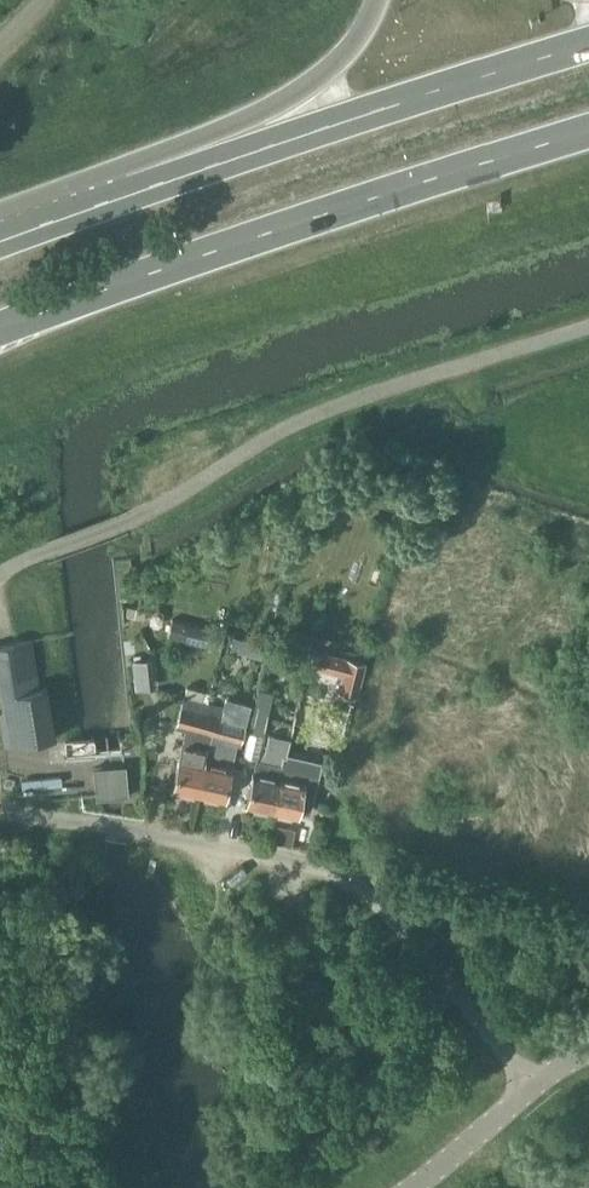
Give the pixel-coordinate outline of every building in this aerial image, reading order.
[(187,621),(183,640),(218,647),(222,629),(187,621)] [(266,642),(234,634),(230,648),(263,656),(266,642)] [(0,709),(0,722),(4,745),(55,736),(46,683),(39,684),(32,639),(0,644),(0,695),(2,694),(4,709),(0,709)] [(338,692),(356,696),(365,664),(314,650),(309,666),(343,675),(338,692)] [(264,735),(274,694),(259,690),(249,732),(264,735)] [(216,736),(225,708),(185,697),(176,724),(189,729),(186,744),(183,743),(180,755),(179,755),(173,786),(172,786),(172,788),(197,793),(208,749),(211,735),(216,736)] [(225,708),(216,736),(232,741),(241,713),(225,708)] [(273,809),(281,764),(283,755),(286,756),(289,740),(268,736),(263,760),(256,759),(253,771),(246,804),(273,809)] [(157,740),(148,740),(149,757),(157,757),(157,740)] [(208,749),(197,793),(223,799),(230,766),(230,765),(232,754),(208,749)] [(128,796),(128,792),(126,764),(94,765),(96,797),(128,796)] [(281,764),(273,809),(296,815),(297,810),(309,812),(318,772),(281,764)]
